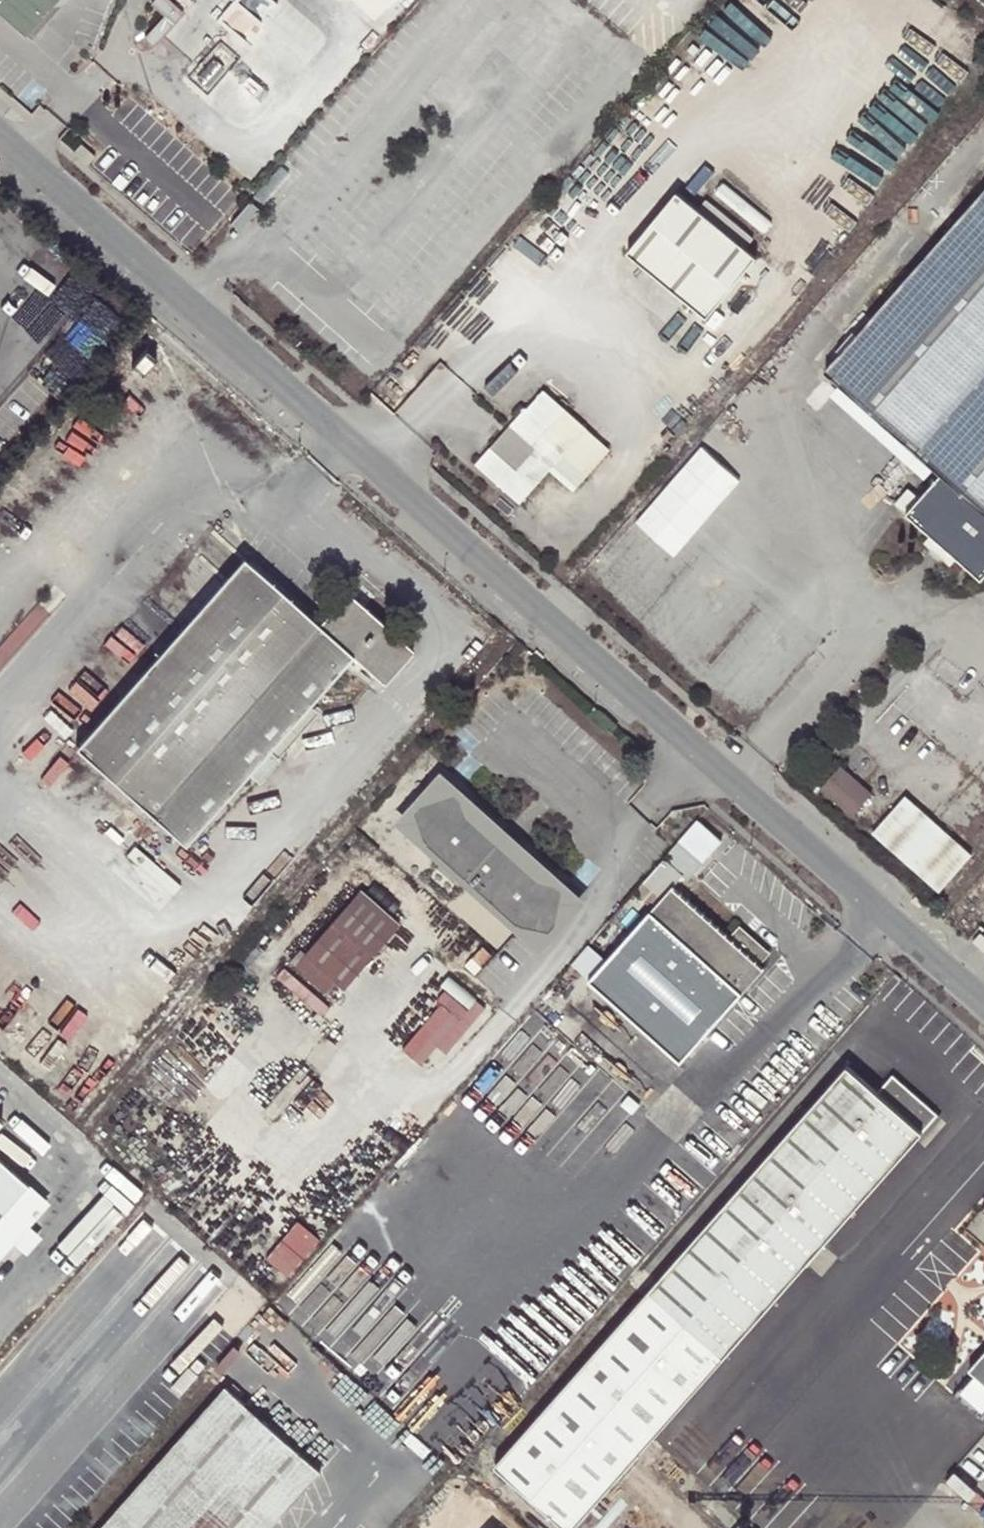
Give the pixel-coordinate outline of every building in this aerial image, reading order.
[(26,40),(61,0),(0,0),(0,17),(26,40)] [(170,0),(150,0),(149,2),(162,13),(142,36),(151,44),(181,10),(170,0)] [(371,15),(385,0),(354,0),(371,15)] [(75,151),(88,163),(96,155),(82,143),(75,151)] [(674,190),(624,253),(704,317),(754,255),(674,190)] [(940,472),(983,511),(983,190),(824,371),(940,472)] [(143,351),(131,363),(142,373),(154,360),(143,351)] [(519,485),(560,437),(525,406),(509,425),(535,447),(518,467),(492,445),(475,463),(502,486),(510,477),(519,485)] [(535,447),(509,425),(492,445),(518,467),(535,447)] [(983,575),(983,511),(940,472),(920,494),(909,483),(892,502),(980,579),(983,575)] [(75,747),(184,843),(247,773),(308,705),(353,655),(382,681),(412,648),(347,589),(316,623),(243,558),(75,747)] [(318,714),(308,705),(247,773),(257,782),(318,714)] [(841,769),(822,790),(853,818),(872,797),(841,769)] [(556,933),(567,885),(542,879),(470,813),(462,788),(415,803),(426,840),(466,877),(465,878),(477,889),(478,888),(518,925),(556,933)] [(906,798),(873,835),(940,893),(973,856),(906,798)] [(762,967),(758,963),(729,936),(672,885),(627,937),(590,981),(679,1060),(762,967)] [(335,982),(343,989),(401,921),(362,888),(304,956),(299,951),(290,962),(326,993),(335,982)] [(924,902),(915,895),(912,899),(921,907),(924,902)] [(590,981),(627,937),(610,921),(571,965),(590,981)] [(739,924),(729,936),(758,963),(770,951),(739,924)] [(973,941),(983,949),(983,934),(980,932),(973,941)] [(452,1054),(491,1003),(460,979),(405,1048),(427,1065),(442,1046),(452,1054)] [(335,982),(326,993),(334,1000),(343,989),(335,982)] [(499,1460),(572,1527),(574,1527),(920,1131),(875,1091),(846,1065),(499,1460)] [(890,1074),(875,1091),(920,1131),(935,1113),(890,1074)] [(27,1186),(0,1162),(0,1216),(27,1186)] [(27,1186),(0,1216),(0,1253),(11,1241),(22,1251),(35,1237),(24,1227),(45,1203),(27,1186)] [(304,1219),(271,1255),(293,1275),(326,1238),(304,1219)] [(983,1382),(983,1347),(966,1367),(983,1382)] [(225,1387),(100,1527),(269,1527),(319,1470),(225,1387)]
